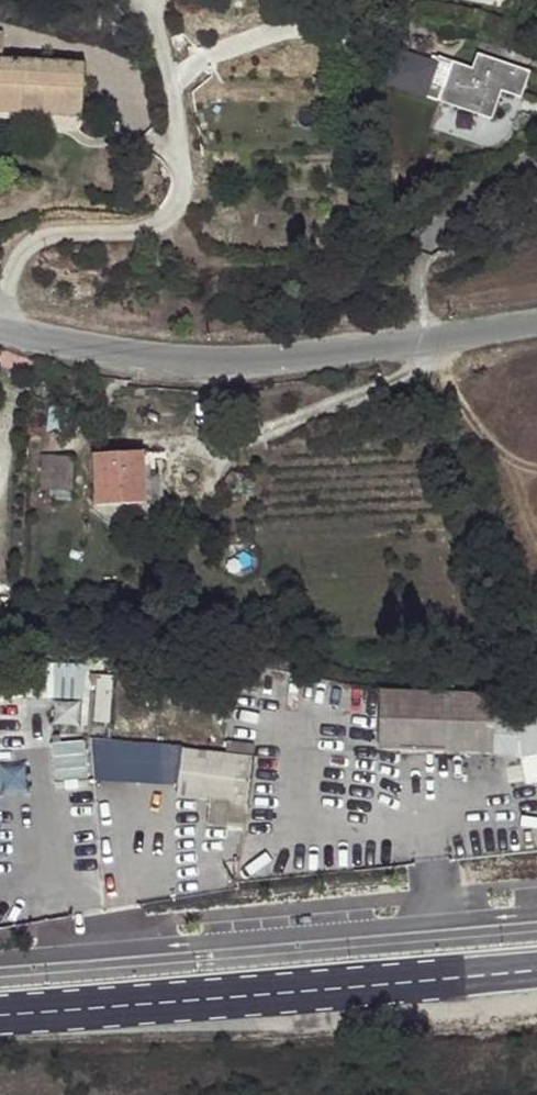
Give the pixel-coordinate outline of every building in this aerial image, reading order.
[(394,99),(436,114),(441,97),(448,77),(407,63),(394,99)] [(505,103),(527,110),(536,84),(484,67),(477,82),(458,76),(449,100),(444,116),(495,133),(505,103)] [(4,126),(6,113),(29,117),(27,130),(62,137),(71,87),(0,74),(0,125),(4,126)] [(441,97),(436,114),(444,116),(449,100),(441,97)] [(6,113),(4,126),(27,130),(29,117),(6,113)] [(354,312),(338,315),(340,326),(356,323),(354,312)] [(0,345),(0,361),(15,365),(18,352),(8,347),(0,345)] [(142,505),(144,456),(94,454),(92,504),(142,505)] [(55,489),(56,457),(43,456),(42,489),(55,489)] [(71,490),(73,457),(56,457),(55,489),(71,490)] [(54,663),(56,698),(93,696),(91,661),(54,663)] [(101,721),(116,721),(117,674),(102,674),(101,721)] [(505,753),(511,698),(402,685),(400,696),(398,723),(396,740),(505,753)] [(60,723),(88,722),(88,699),(59,699),(60,723)] [(59,779),(93,777),(90,739),(57,741),(59,779)] [(253,746),(227,743),(226,754),(182,749),(177,798),(209,802),(206,827),(244,829),(247,806),(252,757),(253,746)]
